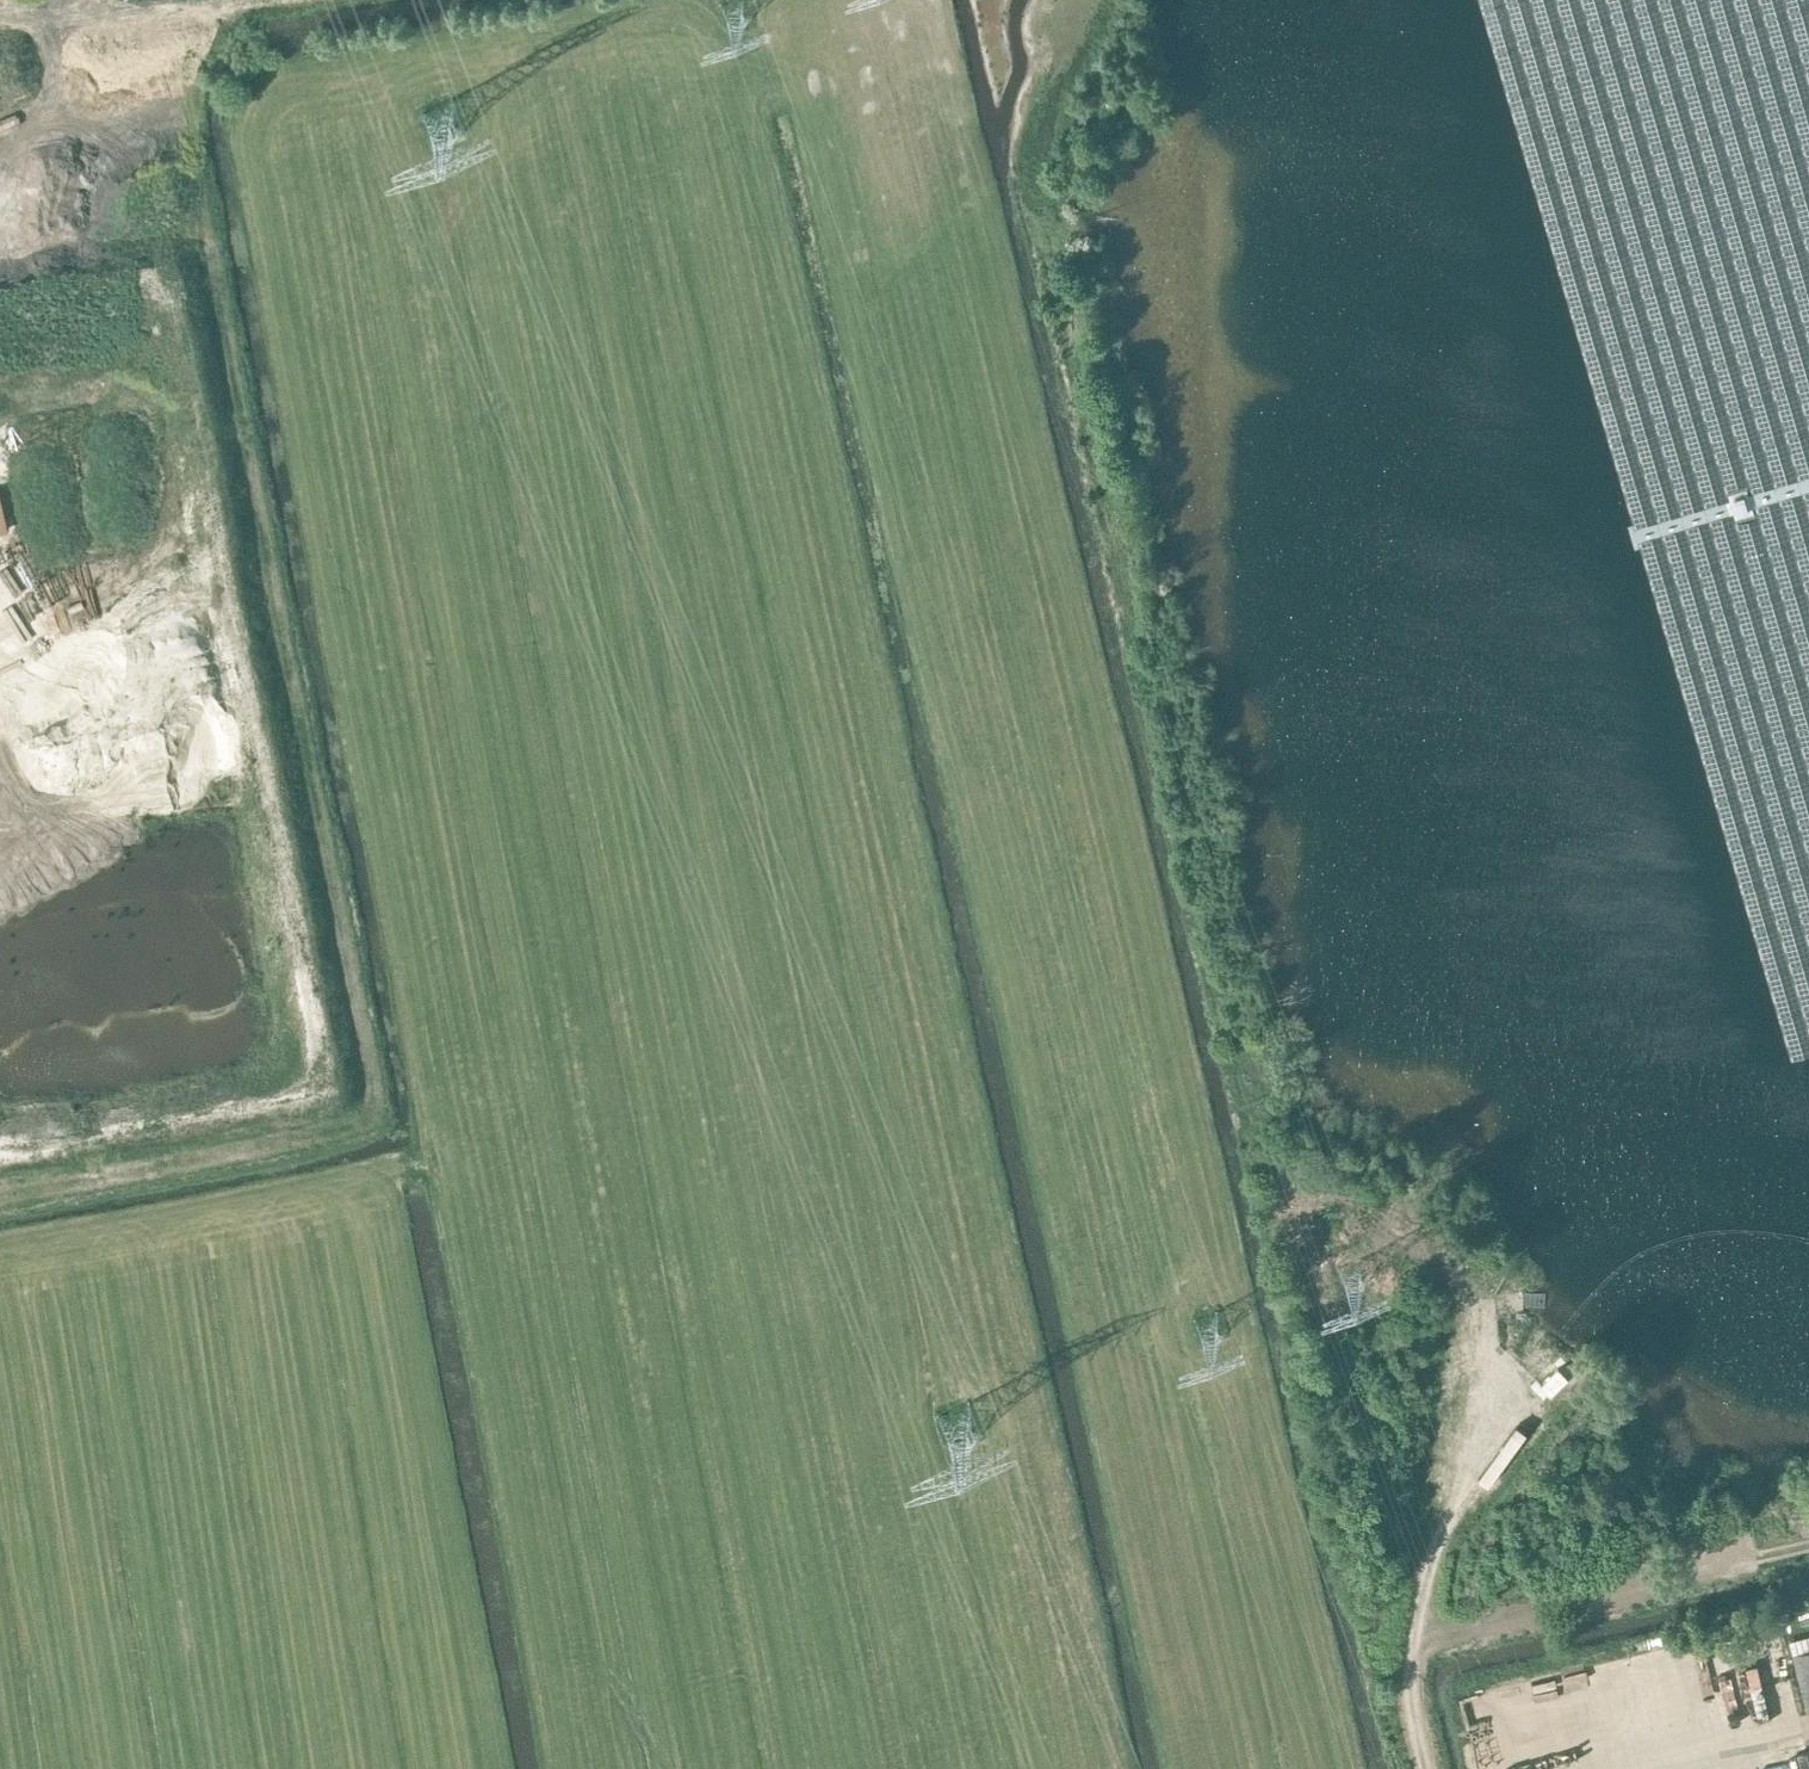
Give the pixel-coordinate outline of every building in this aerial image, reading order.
[(1807,1710),(1808,1710),(1808,1649),(1792,1653),(1807,1710)] [(1797,1753),(1801,1768),(1808,1768),(1808,1750),(1797,1753)]
